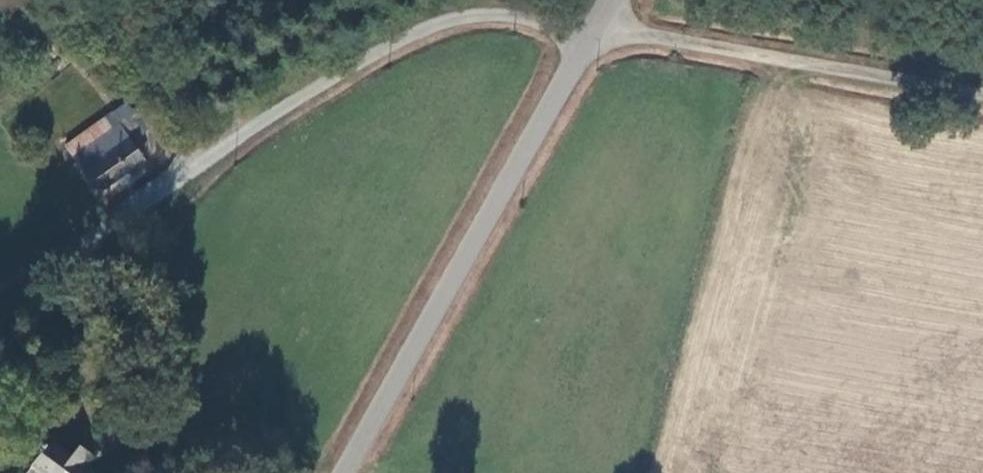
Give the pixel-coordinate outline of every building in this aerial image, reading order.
[(94,180),(137,149),(111,116),(68,147),(94,180)] [(89,470),(98,457),(77,443),(69,455),(48,441),(29,468),(36,472),(94,472),(89,470)]
